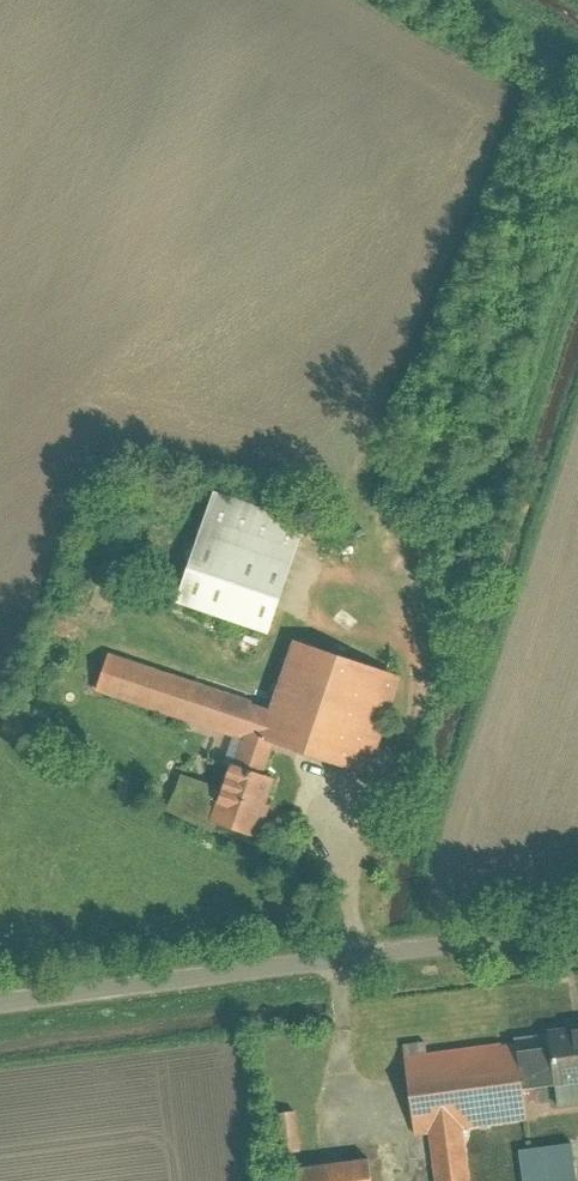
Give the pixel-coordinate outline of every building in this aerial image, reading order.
[(308,523),(213,491),(174,605),(269,637),(308,523)] [(402,679),(293,642),(270,710),(110,656),(98,690),(242,739),(233,766),(265,777),(275,748),(368,779),(402,679)] [(275,780),(265,777),(233,766),(231,765),(212,824),(262,840),(273,808),(266,806),(275,780)] [(548,1045),(554,1083),(558,1109),(577,1106),(577,1029),(547,1034),(548,1045)] [(516,1039),(406,1055),(417,1133),(433,1130),(462,1126),(528,1116),(524,1088),(518,1050),(516,1039)] [(548,1045),(518,1050),(524,1088),(554,1083),(548,1045)] [(299,1152),(293,1114),(272,1117),(279,1155),(299,1152)] [(462,1126),(433,1130),(440,1180),(470,1180),(462,1126)] [(568,1141),(520,1148),(525,1180),(574,1180),(568,1141)] [(368,1157),(300,1164),(302,1180),(371,1180),(368,1157)]
